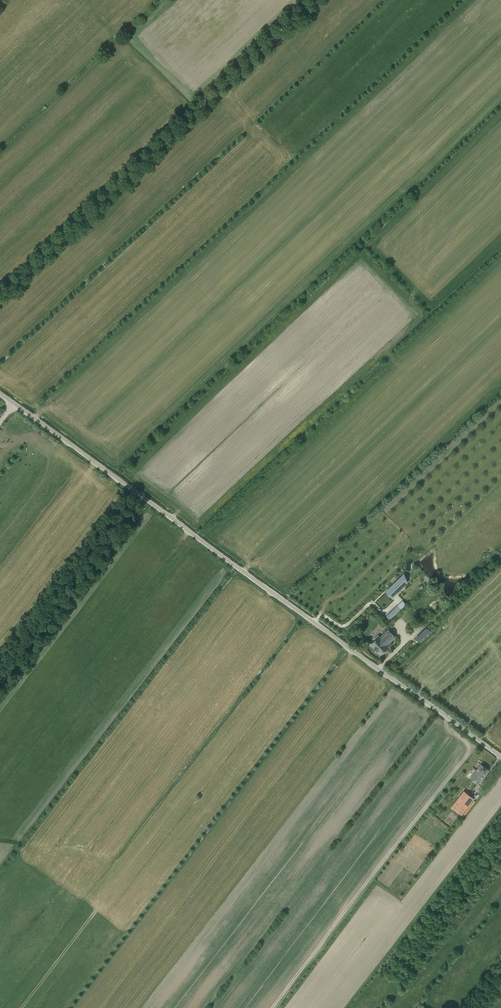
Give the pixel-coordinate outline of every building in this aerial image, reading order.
[(402,576),(386,591),(391,597),(400,589),(401,590),(404,587),(403,586),(407,582),(402,576)] [(396,607),(387,616),(390,619),(399,610),(398,610),(396,608),(396,607)] [(415,638),(419,642),(430,631),(427,627),(415,638)] [(378,635),(374,639),(375,640),(371,643),(374,647),(374,648),(375,649),(376,650),(377,650),(381,654),(388,647),(391,644),(390,643),(395,637),(388,629),(380,637),(378,635)] [(470,778),(478,784),(489,770),(481,764),(479,767),(477,765),(475,768),(477,769),(470,778)] [(461,814),(474,799),(464,791),(452,807),(461,814)]
